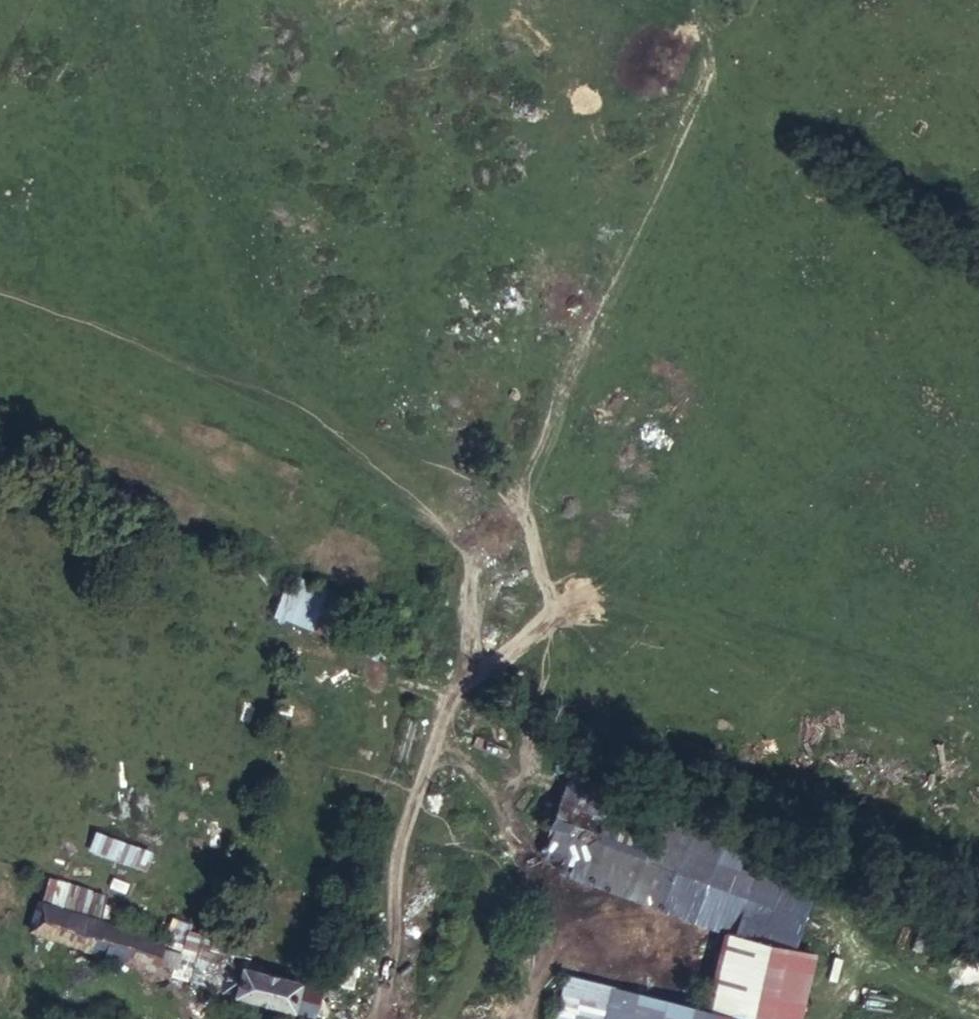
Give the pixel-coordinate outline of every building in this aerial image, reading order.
[(279,619),(335,639),(350,595),(294,576),(279,619)] [(649,821),(552,794),(543,828),(640,855),(649,821)] [(97,832),(90,852),(147,872),(154,852),(97,832)] [(715,845),(677,833),(669,861),(708,872),(715,845)] [(46,882),(35,911),(105,935),(175,959),(181,936),(166,930),(167,923),(46,882)] [(762,932),(726,928),(713,1015),(751,1017),(762,932)] [(249,950),(237,980),(279,994),(319,1010),(330,978),(326,978),(249,950)]
